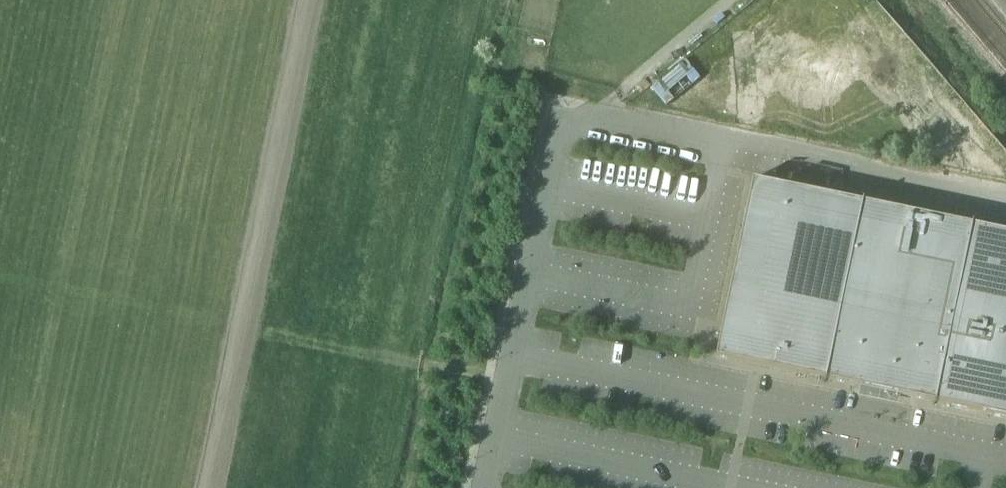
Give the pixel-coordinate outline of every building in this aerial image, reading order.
[(715,356),(824,379),(823,381),(825,382),(825,379),(881,391),(933,402),(933,404),(934,405),(935,402),(1005,417),(1005,232),(971,225),(972,222),(971,222),(970,225),(862,202),(862,199),(861,199),(861,202),(752,179),(715,356)]
